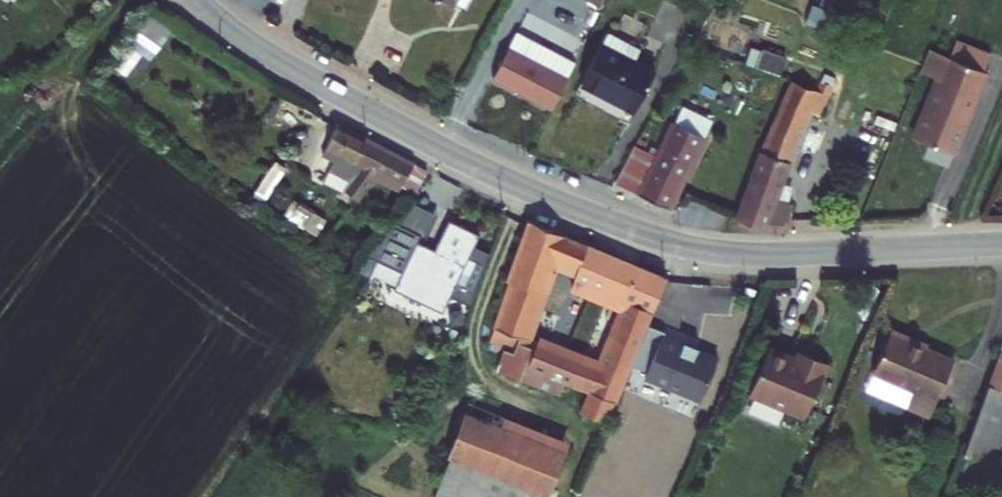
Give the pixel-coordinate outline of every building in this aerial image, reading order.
[(151,17),(131,45),(150,59),(170,31),(151,17)] [(645,38),(613,21),(580,80),(632,107),(655,65),(636,55),(645,38)] [(931,37),(922,60),(938,67),(914,125),(956,142),(989,61),(985,59),(992,43),(958,29),(951,45),(931,37)] [(546,45),(516,31),(492,75),(547,104),(563,75),(537,62),(546,45)] [(781,75),(787,56),(758,48),(753,67),(781,75)] [(836,78),(828,74),(825,80),(795,69),(736,215),(789,220),(791,211),(792,195),(779,190),(815,99),(826,102),(836,78)] [(279,99),(272,94),(261,111),(268,115),(279,99)] [(426,157),(352,112),(339,134),(361,149),(357,155),(370,164),(358,180),(380,196),(387,184),(377,177),(386,163),(409,178),(426,157)] [(620,173),(673,198),(708,129),(676,113),(660,147),(639,137),(620,173)] [(527,272),(502,335),(529,346),(536,326),(543,329),(570,263),(644,291),(613,354),(555,331),(549,344),(542,341),(538,350),(539,354),(600,381),(629,393),(688,267),(544,211),(521,269),(527,272)] [(410,283),(458,307),(495,234),(465,219),(450,248),(432,239),(410,283)] [(396,275),(404,259),(391,252),(382,269),(396,275)] [(766,285),(756,281),(754,286),(764,290),(766,285)] [(456,311),(458,307),(410,283),(408,287),(456,311)] [(666,321),(649,358),(664,364),(679,332),(681,328),(666,321)] [(899,324),(881,367),(923,383),(916,401),(942,411),(963,353),(923,339),(924,332),(899,324)] [(726,353),(679,332),(664,364),(660,372),(707,394),(726,353)] [(760,395),(816,417),(838,362),(817,354),(812,366),(804,363),(800,361),(801,357),(779,348),(760,395)] [(812,366),(817,354),(809,351),(804,363),(812,366)] [(923,383),(881,367),(874,386),(916,401),(923,383)] [(482,396),(435,377),(417,421),(464,442),(482,396)] [(979,449),(1001,457),(1001,380),(979,449)] [(629,393),(600,381),(594,397),(622,409),(629,393)] [(577,436),(482,396),(464,442),(462,445),(557,482),(577,436)]
